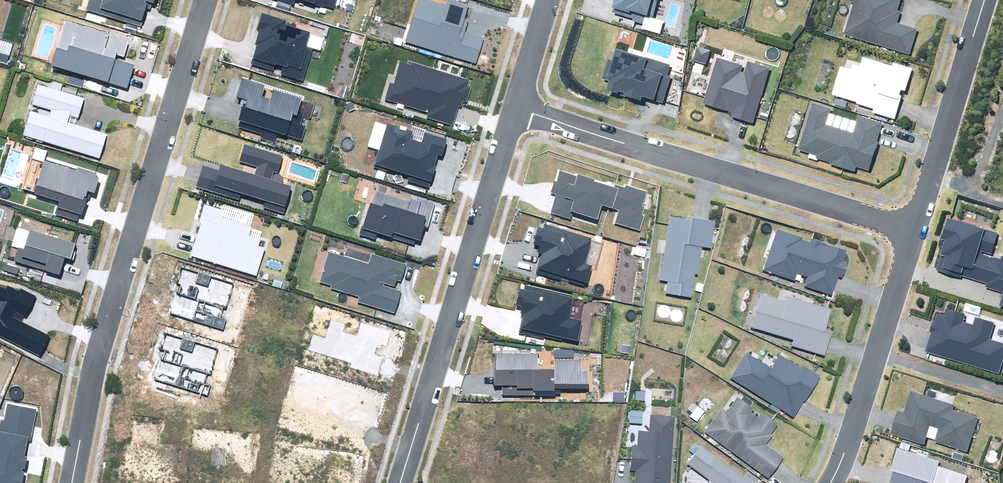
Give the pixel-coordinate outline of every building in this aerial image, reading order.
[(86,10),(141,26),(146,8),(150,9),(153,2),(154,3),(155,0),(89,0),(86,10)] [(476,63),(484,38),(465,32),(469,19),(464,18),(469,5),(453,0),(448,0),(447,5),(429,0),(418,0),(406,42),(476,63)] [(659,33),(663,21),(652,18),(658,0),(613,0),(611,7),(614,7),(612,12),(633,18),(632,21),(642,24),(641,28),(659,33)] [(909,54),(917,28),(898,23),(901,11),(897,10),(901,0),(849,0),(849,2),(853,3),(844,35),(909,54)] [(277,1),(275,7),(290,12),(292,6),(277,1)] [(251,64),(273,70),(275,64),(283,67),(281,74),(302,80),(312,48),(320,51),(324,39),(310,34),(310,32),(285,24),(286,20),(261,13),(256,30),(259,31),(255,45),(257,45),(251,64)] [(65,22),(52,65),(71,71),(67,83),(81,88),(85,75),(127,88),(134,65),(114,59),(116,54),(124,57),(129,41),(65,22)] [(693,61),(706,64),(709,50),(697,47),(693,61)] [(607,91),(640,100),(641,96),(663,103),(671,77),(666,76),(669,65),(614,49),(611,60),(607,59),(602,78),(609,81),(607,91)] [(717,57),(703,103),(732,112),(731,117),(753,123),(769,68),(747,62),(744,73),(740,72),(742,65),(717,57)] [(840,67),(832,95),(857,102),(856,104),(873,109),(872,113),(895,120),(902,96),(899,95),(901,90),(906,91),(912,68),(893,62),(892,66),(862,57),(859,66),(853,64),(851,70),(840,67)] [(389,83),(384,98),(428,112),(427,118),(453,126),(459,106),(461,107),(463,101),(466,102),(471,87),(468,86),(469,81),(411,63),(411,65),(401,62),(394,84),(389,83)] [(240,121),(238,126),(262,134),(261,138),(274,143),(278,132),(301,140),(306,126),(300,124),(303,116),(310,118),(314,105),(301,101),(302,99),(274,90),(271,99),(262,96),(265,86),(243,78),(237,97),(241,99),(239,106),(243,107),(238,120),(240,121)] [(84,98),(60,91),(62,83),(53,81),(51,88),(38,84),(32,105),(51,111),(49,117),(30,111),(23,135),(100,158),(107,135),(68,123),(70,116),(77,118),(84,98)] [(812,103),(798,149),(816,155),(815,157),(829,162),(829,164),(854,172),(856,167),(869,171),(878,142),(876,141),(882,123),(858,116),(853,133),(826,124),(831,109),(812,103)] [(378,150),(374,167),(388,171),(388,168),(408,174),(406,181),(429,187),(436,166),(435,165),(438,154),(443,156),(447,140),(425,133),(422,141),(411,138),(413,131),(388,124),(387,125),(375,122),(367,147),(378,150)] [(202,165),(196,187),(239,200),(241,193),(266,201),(264,207),(283,213),(292,186),(272,179),(274,173),(276,174),(282,156),(244,145),(239,161),(258,167),(255,175),(221,165),(219,170),(202,165)] [(56,214),(77,221),(79,214),(82,215),(87,198),(89,199),(91,192),(95,193),(99,178),(95,177),(96,173),(78,167),(76,171),(44,161),(47,151),(36,147),(32,159),(43,162),(34,193),(60,201),(56,214)] [(557,194),(551,213),(571,219),(574,212),(598,219),(602,205),(619,210),(615,223),(640,231),(644,216),(642,215),(645,207),(642,206),(647,191),(626,184),(625,188),(616,185),(615,188),(595,181),(595,179),(578,174),(577,176),(560,171),(557,182),(554,181),(551,192),(557,194)] [(361,226),(358,235),(376,240),(378,233),(415,244),(416,239),(421,241),(425,227),(428,228),(435,202),(418,196),(417,200),(410,198),(409,201),(376,192),(373,205),(369,204),(363,226),(361,226)] [(191,255),(256,277),(266,248),(259,245),(260,240),(249,236),(252,228),(221,217),(223,210),(204,204),(198,222),(201,223),(191,255)] [(666,294),(692,297),(695,274),(698,275),(702,247),(711,248),(715,221),(686,217),(685,219),(670,216),(660,280),(668,281),(666,294)] [(1001,257),(1000,260),(980,254),(981,251),(991,254),(998,233),(948,218),(943,234),(941,233),(937,246),(943,247),(936,270),(961,277),(961,275),(986,283),(985,287),(1002,293),(1002,257),(1001,257)] [(569,281),(585,286),(586,282),(587,283),(592,266),(585,263),(592,238),(544,225),(543,229),(538,228),(534,244),(540,246),(539,252),(541,253),(536,273),(561,279),(562,275),(570,277),(569,281)] [(14,261),(59,274),(65,257),(71,259),(76,244),(30,230),(29,231),(17,227),(12,246),(18,248),(14,261)] [(764,270),(795,281),(797,274),(807,277),(804,285),(832,294),(838,276),(842,277),(847,262),(844,261),(847,250),(830,245),(830,247),(821,244),(822,243),(810,239),(809,243),(802,240),(802,238),(777,230),(764,270)] [(358,302),(395,313),(401,291),(383,286),(384,283),(395,286),(397,280),(401,281),(406,264),(372,254),(370,264),(328,252),(320,281),(332,285),(331,288),(360,297),(358,302)] [(563,338),(578,341),(582,321),(570,318),(575,295),(525,284),(524,289),(519,288),(515,305),(522,307),(521,314),(523,314),(519,333),(543,338),(544,336),(562,340),(563,338)] [(40,355),(49,335),(13,318),(16,313),(25,317),(36,296),(21,289),(20,291),(8,286),(6,289),(0,286),(0,336),(40,355)] [(792,346),(825,356),(832,333),(825,332),(832,309),(787,296),(786,301),(761,294),(751,327),(794,339),(792,346)] [(925,351),(998,374),(1002,359),(1002,343),(990,339),(994,324),(975,318),(973,325),(962,322),(965,314),(947,309),(945,316),(937,314),(934,322),(932,321),(929,331),(931,332),(925,351)] [(554,350),(554,358),(573,358),(573,350),(554,350)] [(779,355),(771,368),(746,353),(730,378),(794,417),(804,401),(805,402),(820,377),(803,367),(802,369),(779,355)] [(502,386),(502,395),(556,395),(556,394),(560,394),(560,389),(588,389),(588,371),(583,371),(583,361),(554,361),(554,369),(537,369),(537,354),(494,354),(494,386),(502,386)] [(636,391),(635,400),(645,401),(645,391),(636,391)] [(924,444),(926,437),(935,440),(934,442),(967,452),(978,417),(953,410),(955,405),(910,391),(904,412),(897,410),(889,434),(924,444)] [(613,401),(625,401),(625,392),(613,392),(613,401)] [(704,432),(769,479),(785,457),(766,444),(772,436),(770,434),(777,424),(762,413),(759,418),(751,412),(754,408),(749,405),(752,401),(745,396),(742,400),(738,398),(727,412),(721,408),(704,432)] [(24,472),(21,471),(22,468),(25,468),(28,457),(24,456),(27,441),(30,441),(37,410),(8,404),(4,421),(1,420),(0,424),(0,482),(22,482),(24,472)] [(629,423),(642,424),(643,410),(630,410),(629,423)] [(675,416),(650,415),(649,431),(638,431),(637,446),(632,445),(630,471),(636,471),(635,482),(670,482),(675,416)] [(702,445),(688,464),(709,480),(713,482),(751,482),(702,445)] [(897,448),(890,470),(893,471),(889,482),(965,482),(967,476),(938,466),(940,461),(897,448)]
